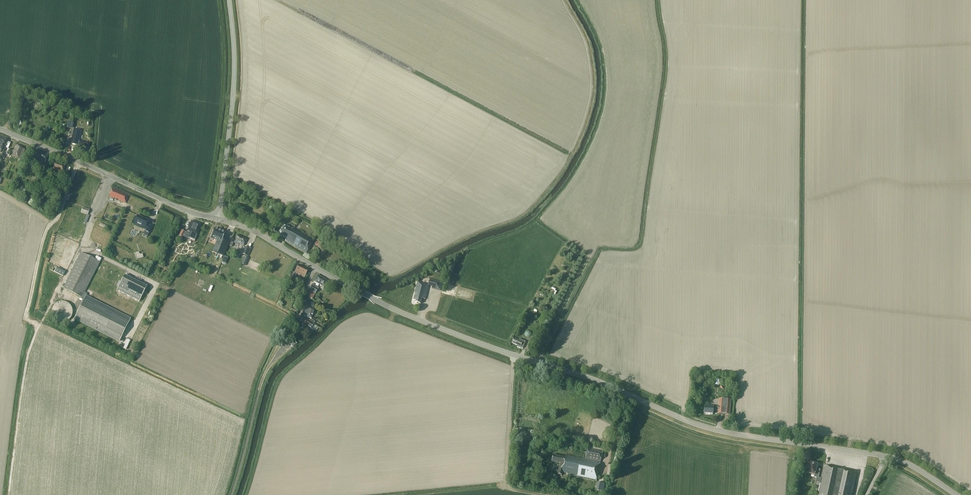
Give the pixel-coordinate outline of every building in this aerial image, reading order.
[(87,154),(89,143),(79,141),(81,130),(74,129),(71,144),(77,145),(75,151),(87,154)] [(21,159),(25,150),(21,148),(22,147),(17,145),(17,147),(16,146),(11,156),(17,158),(21,159)] [(45,164),(48,156),(38,153),(36,161),(35,165),(40,167),(42,163),(45,164)] [(28,171),(30,166),(29,166),(32,159),(26,157),(24,164),(25,165),(23,169),(28,171)] [(63,171),(65,166),(55,162),(53,167),(52,171),(61,175),(62,171),(63,171)] [(109,196),(126,202),(129,195),(112,188),(109,196)] [(148,225),(148,226),(146,225),(148,221),(137,215),(134,222),(145,228),(145,227),(147,228),(145,231),(149,233),(152,227),(148,225)] [(191,232),(190,235),(188,238),(195,240),(196,237),(201,224),(191,221),(187,231),(191,232)] [(306,253),(314,240),(294,229),(295,227),(294,226),(291,230),(284,226),(280,234),(287,238),(285,241),(306,253)] [(214,228),(210,238),(219,242),(216,249),(215,253),(223,256),(225,252),(229,242),(222,240),(223,238),(225,233),(214,228)] [(234,243),(238,245),(239,245),(239,244),(243,246),(246,239),(237,235),(234,243)] [(242,254),(247,256),(250,249),(245,246),(242,254)] [(82,298),(100,262),(81,253),(63,288),(82,298)] [(293,276),(295,277),(297,273),(305,277),(308,269),(298,265),(294,273),(292,271),(290,275),(288,278),(291,280),(293,276)] [(57,267),(55,272),(63,276),(66,271),(57,267)] [(124,275),(117,290),(139,302),(147,287),(124,275)] [(324,287),(328,281),(317,275),(314,281),(317,283),(315,285),(312,284),(309,290),(310,291),(307,296),(312,299),(319,287),(317,287),(319,284),(324,287)] [(440,290),(443,282),(430,279),(428,285),(429,285),(432,286),(432,288),(440,290)] [(422,298),(422,299),(425,299),(427,292),(429,285),(428,285),(426,284),(418,282),(415,293),(413,300),(416,301),(416,303),(417,304),(419,304),(420,304),(422,298)] [(131,318),(85,296),(74,318),(120,341),(131,318)] [(65,302),(62,302),(59,302),(56,303),(54,305),(53,308),(52,311),(52,314),(53,316),(54,319),(56,321),(59,322),(62,322),(65,322),(68,321),(70,319),(71,316),(72,314),(72,311),(71,308),(70,305),(68,303),(65,302)] [(314,309),(310,308),(306,307),(304,316),(311,318),(314,309)] [(318,328),(316,326),(313,324),(309,321),(303,317),(300,322),(301,322),(298,327),(304,331),(304,330),(307,331),(309,328),(313,330),(314,330),(316,331),(318,328)] [(521,348),(523,348),(524,346),(522,345),(524,341),(519,339),(519,340),(514,338),(512,343),(518,345),(517,347),(521,348)] [(536,344),(530,342),(526,351),(532,354),(536,344)] [(719,398),(719,405),(718,406),(713,406),(713,407),(705,406),(704,413),(713,414),(713,409),(718,409),(718,413),(730,414),(731,399),(719,398)] [(552,462),(553,462),(560,463),(558,473),(558,474),(563,475),(563,474),(569,475),(596,481),(603,451),(588,449),(586,459),(589,459),(589,460),(566,455),(565,457),(553,455),(552,462)] [(816,467),(817,465),(813,464),(813,463),(811,463),(810,463),(809,463),(808,469),(807,469),(807,472),(807,473),(811,474),(811,475),(814,476),(814,477),(817,478),(816,482),(820,483),(817,494),(852,494),(857,473),(824,465),(821,478),(818,478),(820,470),(818,469),(818,468),(816,467)] [(602,483),(599,482),(598,482),(596,490),(604,492),(605,487),(602,486),(602,483)]
